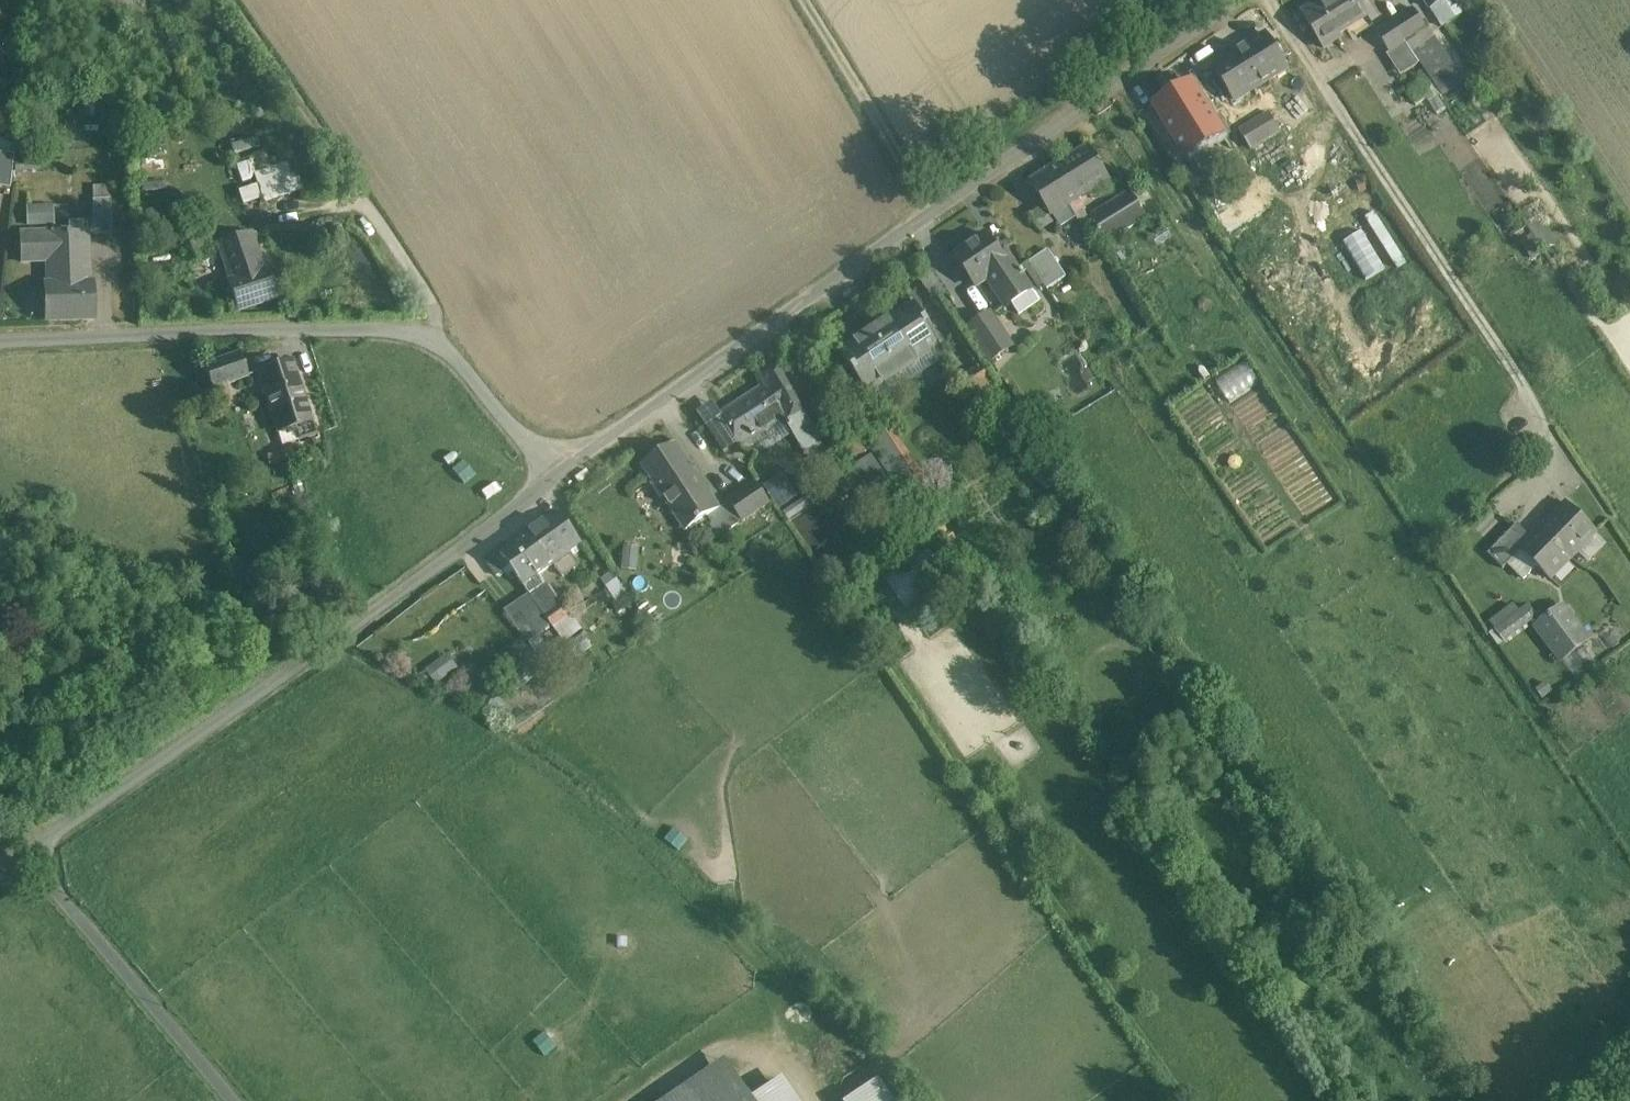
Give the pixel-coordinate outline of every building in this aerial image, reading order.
[(1320,6),(1319,3),(1301,14),(1323,50),(1341,39),(1339,36),(1353,27),(1350,21),(1364,12),(1357,0),(1331,0),(1320,6)] [(1430,10),(1446,0),(1423,0),(1430,10)] [(1430,10),(1442,29),(1468,12),(1461,0),(1446,0),(1430,10)] [(1413,10),(1391,24),(1404,44),(1426,30),(1413,10)] [(1391,24),(1376,34),(1389,54),(1390,55),(1405,45),(1404,44),(1391,24)] [(1459,80),(1426,30),(1404,44),(1405,45),(1414,58),(1419,55),(1442,91),(1459,80)] [(1267,37),(1203,76),(1224,111),(1288,71),(1267,37)] [(1405,45),(1390,55),(1389,54),(1387,56),(1400,77),(1418,65),(1414,58),(1405,45)] [(1184,157),(1222,134),(1189,82),(1152,105),(1184,157)] [(1425,85),(1408,96),(1416,107),(1432,95),(1425,85)] [(1269,114),(1239,132),(1251,151),(1280,134),(1269,114)] [(1089,147),(1057,167),(1066,182),(1062,184),(1070,197),(1065,200),(1069,207),(1072,204),(1110,180),(1089,147)] [(253,176),(270,170),(263,151),(228,163),(245,212),(263,206),(253,176)] [(125,153),(108,154),(109,165),(125,164),(125,153)] [(0,155),(0,190),(9,191),(13,156),(0,155)] [(51,162),(14,165),(14,174),(51,170),(51,162)] [(253,176),(263,206),(302,193),(292,163),(270,170),(253,176)] [(1066,182),(1057,167),(1056,168),(1055,167),(1030,183),(1052,217),(1069,207),(1065,200),(1070,197),(1062,184),(1066,182)] [(108,188),(92,189),(92,202),(109,201),(108,188)] [(1131,193),(1089,219),(1106,245),(1148,219),(1131,193)] [(92,202),(93,237),(111,236),(109,201),(92,202)] [(43,209),(26,210),(27,227),(44,226),(43,209)] [(1374,210),(1364,217),(1395,269),(1406,262),(1374,210)] [(69,234),(19,236),(20,265),(43,264),(45,323),(92,321),(91,285),(89,285),(87,236),(69,236),(69,234)] [(249,234),(215,245),(228,283),(226,283),(236,312),(275,299),(265,270),(261,271),(249,234)] [(986,237),(957,257),(977,287),(986,281),(1006,268),(998,256),(986,237)] [(193,241),(180,245),(187,265),(200,261),(193,241)] [(1006,268),(986,281),(1005,310),(1011,305),(1019,316),(1039,303),(1032,291),(1005,251),(998,256),(1006,268)] [(1048,251),(1029,263),(1047,290),(1066,278),(1048,251)] [(913,303),(839,353),(869,398),(943,348),(913,303)] [(1013,347),(991,314),(969,329),(991,362),(1013,347)] [(239,355),(203,367),(211,392),(227,387),(248,380),(239,355)] [(291,363),(257,374),(277,434),(293,429),(298,442),(315,436),(291,363)] [(820,440),(776,366),(759,376),(765,385),(803,450),(820,440)] [(984,367),(965,379),(973,391),(991,379),(984,367)] [(1228,402),(1247,390),(1234,368),(1214,380),(1228,402)] [(765,385),(719,415),(740,448),(783,418),(765,385)] [(227,387),(211,392),(216,406),(231,401),(227,387)] [(677,442),(641,465),(686,532),(705,519),(721,509),(677,442)] [(873,456),(844,476),(869,512),(898,492),(873,456)] [(757,484),(729,502),(730,503),(742,522),(770,504),(757,484)] [(742,522),(730,503),(721,509),(705,519),(718,538),(742,522)] [(1531,539),(1520,550),(1520,551),(1508,564),(1523,580),(1536,566),(1551,580),(1596,534),(1565,503),(1531,539)] [(559,512),(501,554),(510,568),(524,586),(582,544),(559,512)] [(1517,525),(1487,555),(1503,569),(1508,564),(1520,551),(1520,550),(1531,539),(1517,525)] [(923,542),(882,572),(911,613),(953,584),(923,542)] [(623,568),(637,569),(638,546),(624,545),(623,568)] [(501,554),(488,564),(497,577),(510,568),(501,554)] [(545,584),(506,612),(521,633),(523,632),(545,617),(561,606),(545,584)] [(561,606),(545,617),(551,625),(553,628),(574,613),(566,602),(561,606)] [(1513,606),(1490,624),(1495,631),(1519,613),(1513,606)] [(1519,613),(1495,631),(1503,642),(1535,617),(1527,607),(1519,613)] [(1562,607),(1536,627),(1562,661),(1588,641),(1562,607)] [(545,617),(523,632),(529,640),(551,625),(545,617)] [(424,668),(435,683),(458,667),(447,652),(424,668)] [(880,1081),(853,1099),(855,1100),(893,1100),(880,1081)]
